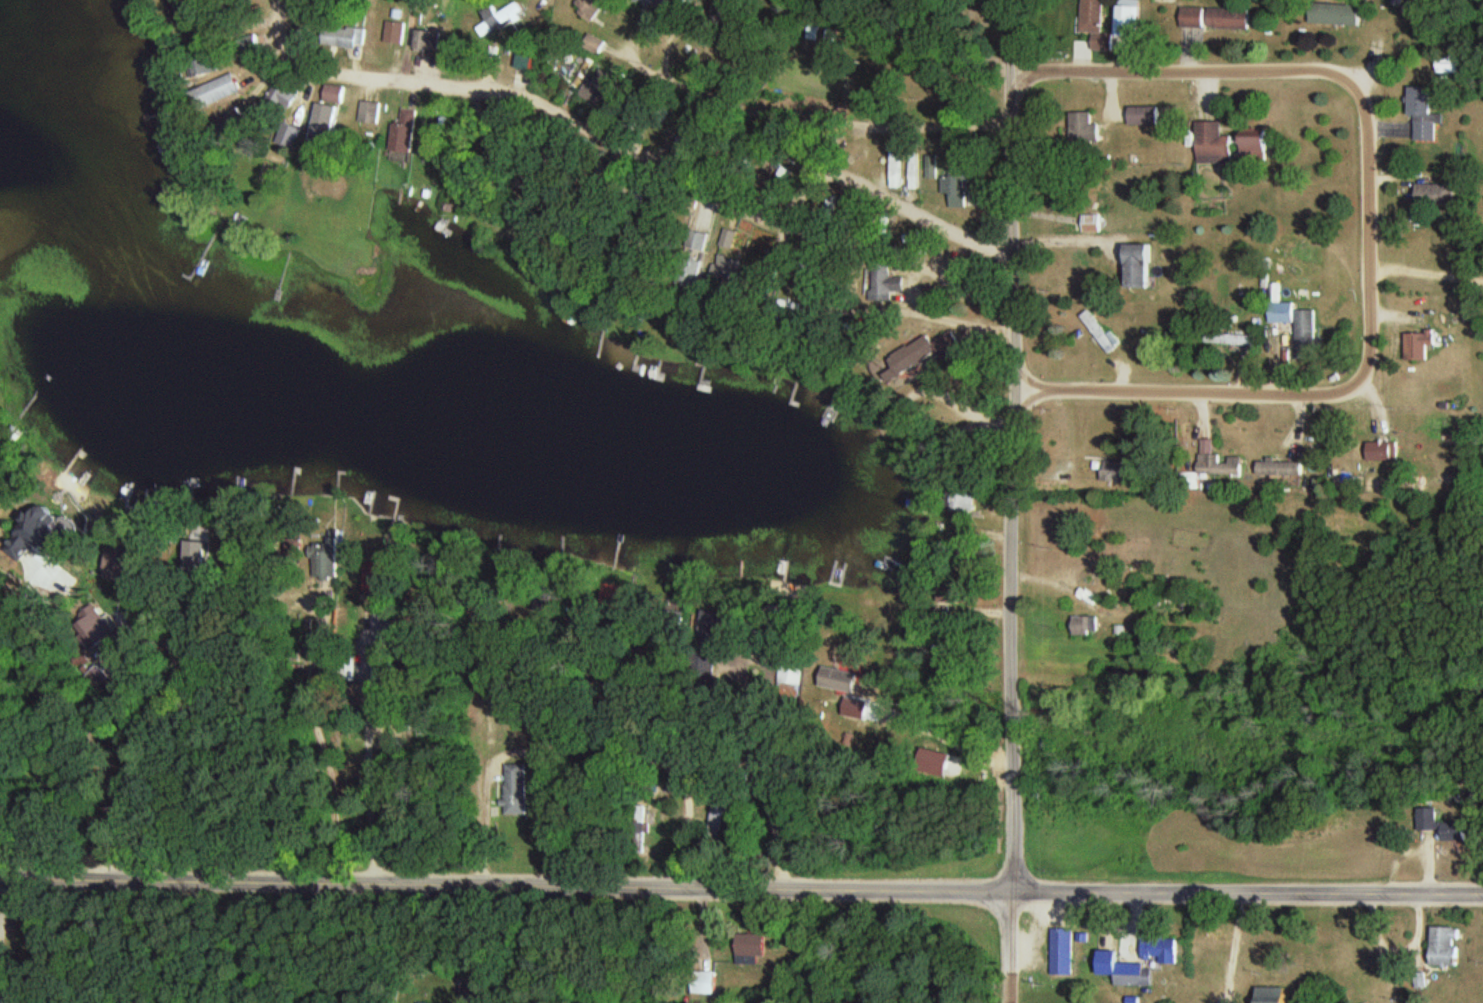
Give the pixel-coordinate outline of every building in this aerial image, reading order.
[(574,7),(594,22),(611,0),(580,0),(574,7)] [(1082,33),(1104,33),(1104,0),(1082,0),(1082,33)] [(1365,6),(1314,3),(1313,23),(1365,25),(1365,6)] [(1142,39),(1142,7),(1118,7),(1118,39),(1142,39)] [(1208,28),(1208,8),(1186,8),(1186,28),(1208,28)] [(1212,30),(1254,30),(1254,9),(1212,9),(1212,30)] [(477,15),(477,33),(491,33),(491,15),(477,15)] [(406,45),(408,23),(386,22),(385,43),(406,45)] [(417,49),(442,52),(444,33),(419,30),(417,49)] [(1115,36),(1096,36),(1096,51),(1115,51),(1115,36)] [(247,92),(240,73),(207,86),(214,105),(247,92)] [(326,101),(346,103),(348,87),(328,85),(326,101)] [(1434,88),(1414,88),(1415,143),(1438,143),(1438,124),(1446,124),(1446,115),(1434,115),(1434,88)] [(362,124),(382,124),(382,102),(363,101),(362,124)] [(341,106),(320,103),(314,139),(336,143),(341,106)] [(1162,126),(1162,108),(1129,108),(1129,126),(1162,126)] [(393,124),(391,153),(415,154),(417,110),(403,109),(402,124),(393,124)] [(1236,163),(1236,137),(1224,137),(1224,123),(1201,123),(1201,163),(1236,163)] [(1272,136),(1246,136),(1246,159),(1272,159),(1272,136)] [(883,146),(885,179),(898,179),(896,146),(883,146)] [(1459,184),(1421,184),(1421,203),(1459,203),(1459,184)] [(1103,216),(1084,216),(1084,234),(1103,234),(1103,216)] [(1126,246),(1126,289),(1156,289),(1156,246),(1126,246)] [(1298,323),(1298,359),(1317,359),(1317,311),(1296,311),(1296,304),(1271,304),(1271,323),(1298,323)] [(1120,347),(1092,310),(1081,318),(1109,356),(1120,347)] [(894,360),(907,380),(964,346),(955,330),(935,342),(932,337),(894,360)] [(1406,333),(1406,361),(1430,361),(1430,346),(1438,346),(1438,333),(1406,333)] [(1399,462),(1399,442),(1370,442),(1370,462),(1399,462)] [(1229,458),(1229,463),(1221,463),(1221,455),(1200,455),(1200,475),(1244,475),(1244,458),(1229,458)] [(1092,473),(1098,473),(1098,483),(1134,483),(1134,462),(1092,462),(1092,473)] [(1305,476),(1305,463),(1258,463),(1258,477),(1305,476)] [(972,513),(972,492),(952,492),(952,513),(972,513)] [(341,540),(318,540),(318,578),(341,578),(341,540)] [(81,647),(102,631),(88,613),(67,630),(81,647)] [(1072,619),(1072,637),(1096,637),(1096,619),(1072,619)] [(802,662),(780,661),(780,684),(802,685),(802,662)] [(855,695),(861,676),(841,670),(835,688),(855,695)] [(527,817),(528,765),(506,764),(505,817),(527,817)] [(711,828),(723,828),(723,793),(711,793),(711,828)] [(1443,842),(1471,841),(1471,822),(1439,823),(1439,808),(1421,808),(1422,832),(1443,831),(1443,842)] [(1464,966),(1464,927),(1435,927),(1435,966),(1464,966)] [(1055,975),(1076,975),(1076,928),(1055,928),(1055,975)] [(1183,964),(1183,934),(1148,934),(1148,959),(1165,959),(1165,964),(1183,964)] [(759,965),(759,957),(768,957),(768,935),(739,935),(739,965),(759,965)] [(1120,987),(1156,987),(1156,964),(1120,964),(1120,987)] [(1291,987),(1264,987),(1264,1002),(1291,1002),(1291,987)]
